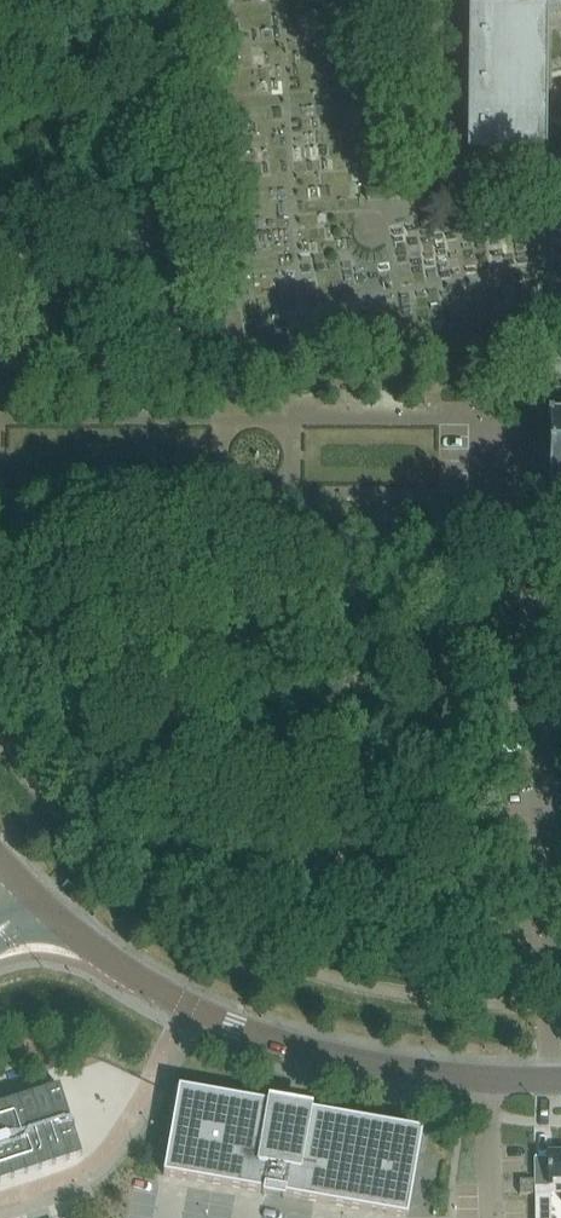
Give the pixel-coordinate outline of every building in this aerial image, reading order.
[(462,4),(469,4),(469,146),(468,146),(468,144),(468,139),(467,139),(467,157),(546,158),(547,15),(560,12),(560,0),(462,0),(462,4)] [(245,369),(242,345),(238,316),(211,320),(219,373),(245,369)] [(557,394),(555,395),(549,400),(549,402),(548,412),(550,412),(550,420),(547,420),(547,495),(548,495),(548,497),(547,497),(548,498),(549,499),(549,503),(548,503),(548,513),(549,515),(554,520),(556,521),(560,521),(560,394),(557,394)] [(82,1155),(60,1085),(0,1105),(0,1181),(82,1155)] [(164,1176),(405,1217),(407,1217),(419,1154),(422,1135),(404,1133),(378,1128),(306,1115),(307,1112),(272,1106),(272,1109),(178,1093),(171,1135),(164,1176)] [(535,1159),(535,1180),(535,1193),(535,1194),(535,1217),(551,1217),(551,1193),(560,1193),(560,1151),(554,1151),(551,1155),(550,1155),(550,1159),(535,1159)] [(520,1194),(533,1194),(533,1180),(520,1180),(520,1194)]
